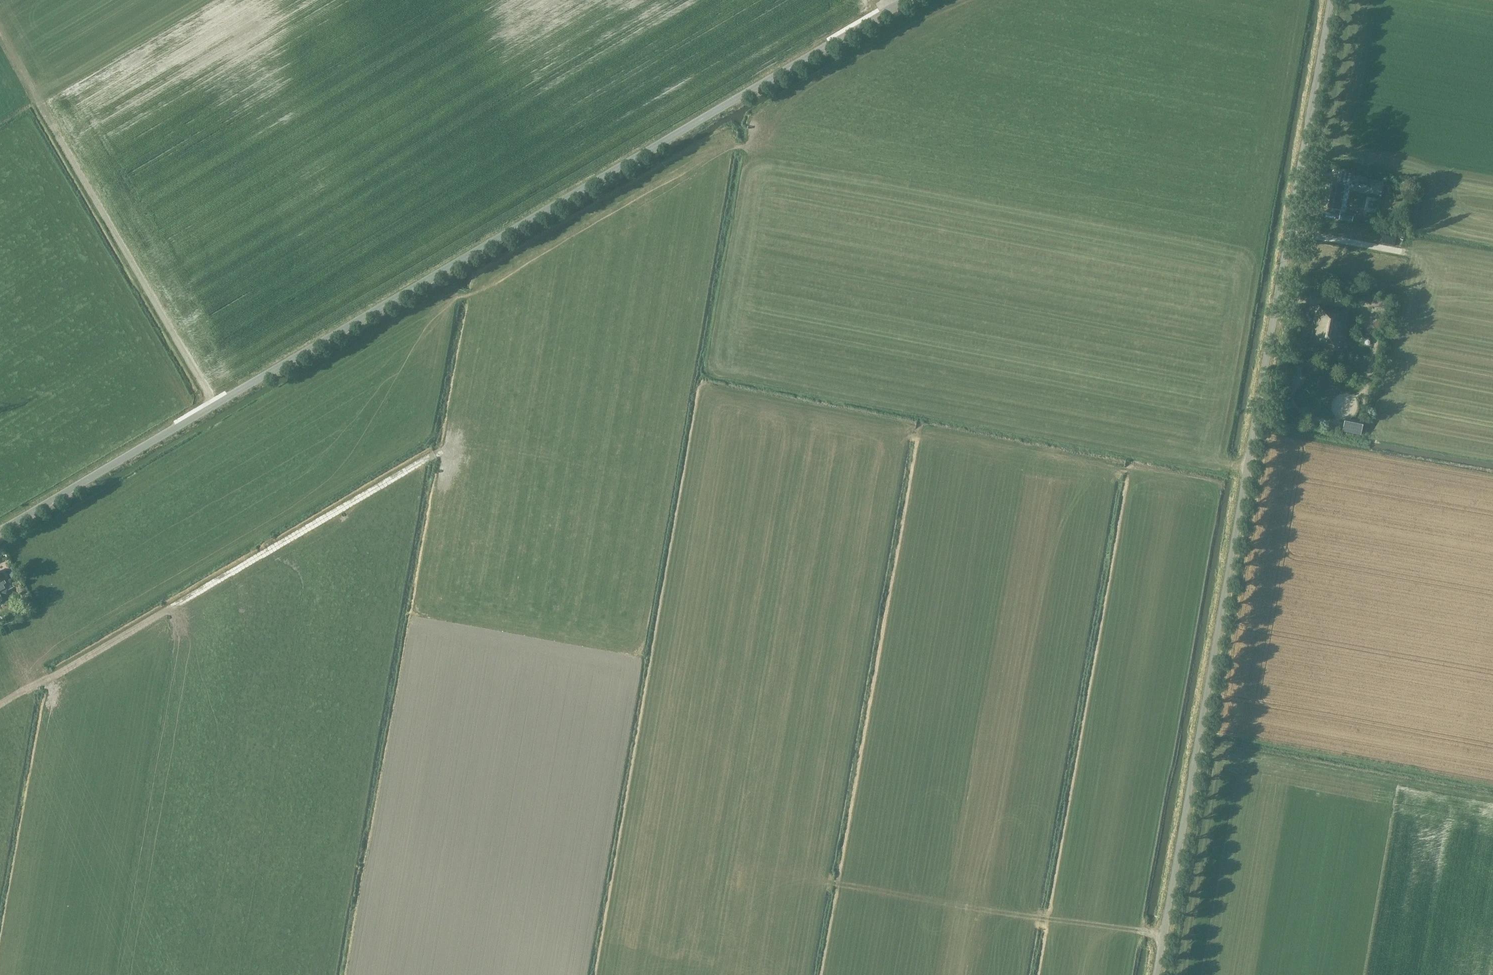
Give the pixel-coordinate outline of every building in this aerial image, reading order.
[(1388,182),(1352,175),(1353,175),(1339,172),(1337,182),(1351,185),(1351,182),(1387,188),(1388,182)] [(1345,185),(1326,181),(1321,207),(1331,209),(1331,210),(1332,210),(1332,209),(1340,210),(1345,185)] [(1352,223),(1353,218),(1353,217),(1339,214),(1338,220),(1352,223)] [(1339,355),(1347,309),(1318,305),(1317,312),(1315,312),(1309,349),(1339,355)] [(1383,319),(1381,317),(1371,325),(1376,331),(1383,324),(1381,321),(1383,319)] [(173,446),(176,438),(171,436),(168,444),(173,446)] [(14,569),(9,573),(12,578),(17,575),(14,569)]
